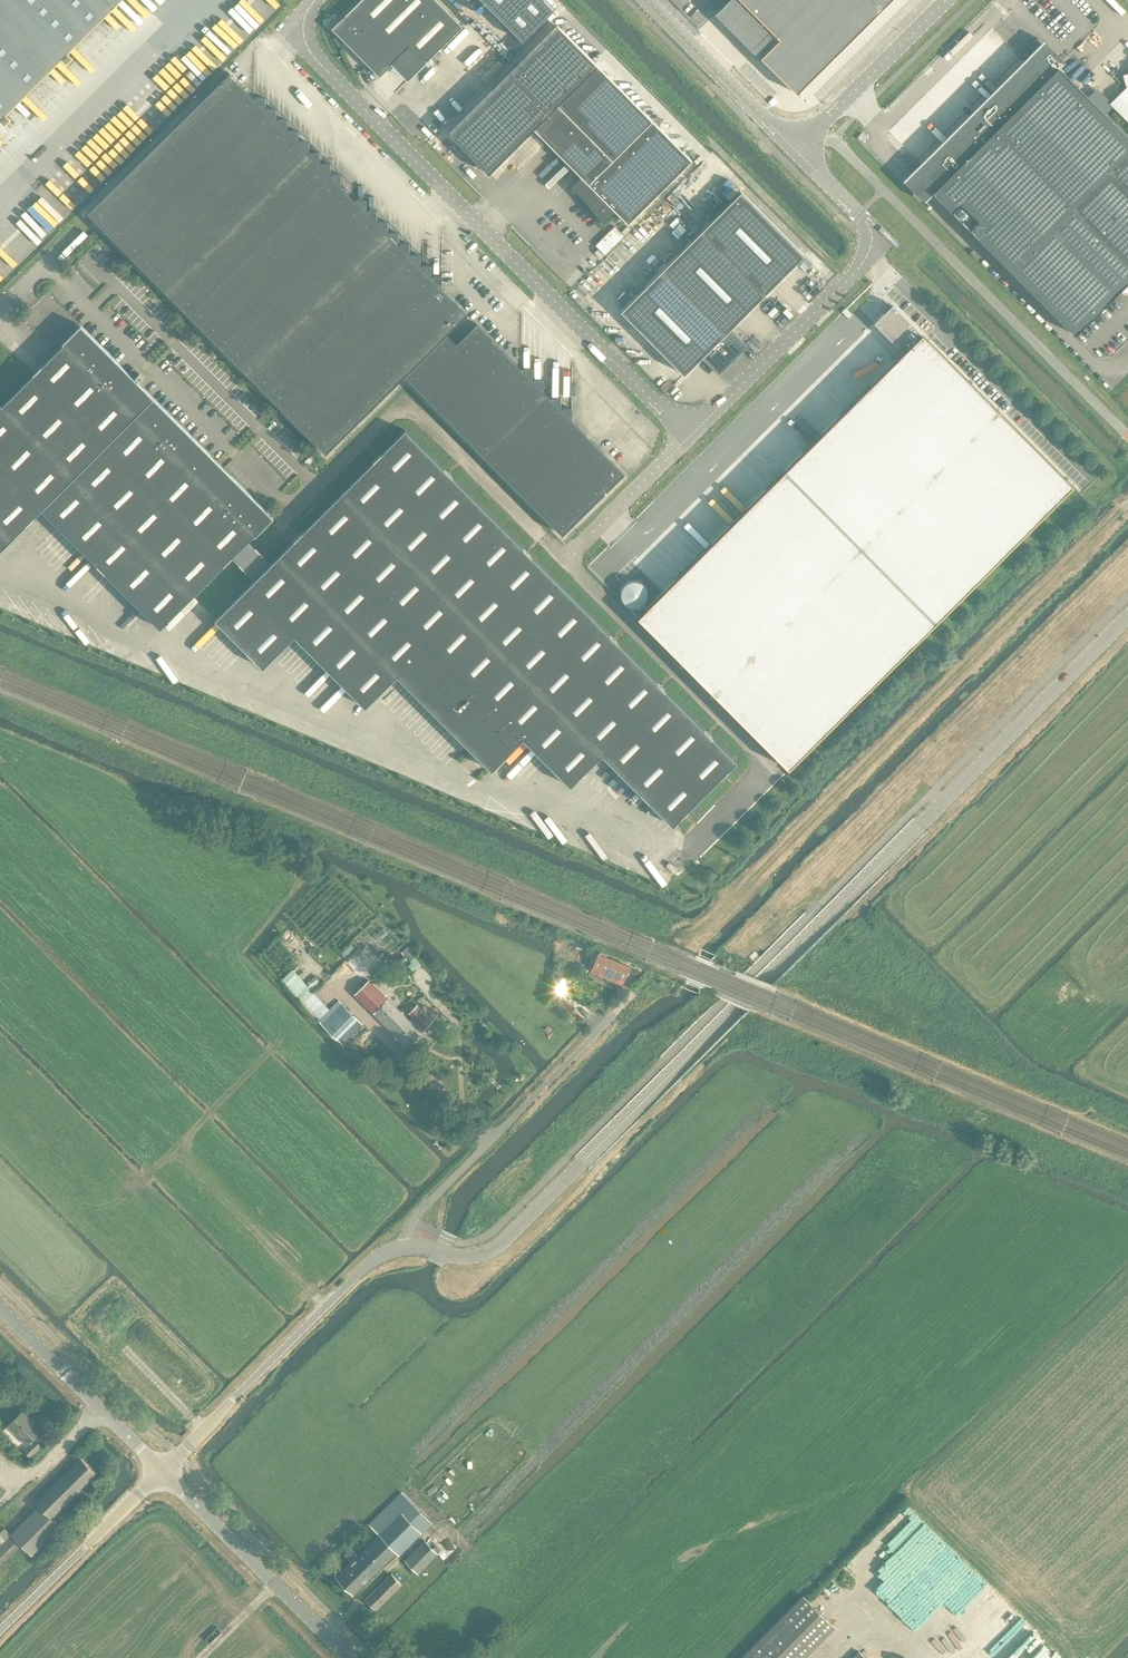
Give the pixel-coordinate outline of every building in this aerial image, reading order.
[(0,120),(5,125),(11,119),(6,114),(62,59),(67,64),(73,57),(68,53),(121,0),(0,0),(0,120)] [(332,29),(380,77),(410,47),(426,63),(462,27),(436,0),(361,0),(332,29)] [(522,40),(554,9),(545,0),(482,0),(522,40)] [(717,12),(791,86),(793,86),(795,87),(796,87),(797,87),(799,87),(800,87),(802,86),(803,86),(889,0),(729,0),(717,12)] [(489,174),(534,129),(582,177),(578,181),(583,188),(579,192),(585,199),(585,200),(603,224),(604,223),(603,223),(615,211),(628,224),(692,160),(597,65),(558,25),(449,134),(489,174)] [(933,192),(1074,334),(1127,280),(1127,137),(1059,68),(1065,61),(1044,40),(903,180),(924,201),(933,192)] [(207,333),(348,193),(341,186),(341,175),(330,175),(330,164),(320,164),(320,153),(309,153),(309,142),(298,142),(298,131),(287,131),(287,120),(276,120),(276,109),(265,109),(265,98),(254,98),(229,73),(88,212),(207,333)] [(1110,104),(1127,122),(1127,73),(1123,74),(1126,87),(1110,104)] [(805,254),(741,191),(621,310),(685,373),(703,355),(720,372),(749,344),(732,327),(805,254)] [(348,193),(207,333),(326,453),(405,375),(447,333),(467,314),(442,288),(442,277),(431,277),(431,266),(420,266),(420,255),(409,255),(410,244),(399,244),(399,233),(388,233),(388,222),(377,222),(377,211),(366,211),(366,200),(355,200),(348,193)] [(903,352),(637,616),(788,768),(1073,485),(895,306),(893,304),(884,313),(874,323),(903,352)] [(447,333),(405,375),(562,534),(624,473),(572,420),(572,409),(561,409),(561,398),(550,398),(543,391),(543,380),(532,380),(532,369),(521,369),(476,323),(456,343),(447,333)] [(42,510),(161,628),(231,557),(254,580),(215,620),(263,668),(295,636),(365,707),(397,676),(491,770),(523,739),(570,786),(602,754),(673,825),(736,762),(405,430),(271,564),(248,541),(256,533),(271,518),(137,383),(143,376),(135,369),(129,375),(81,327),(66,343),(65,343),(3,406),(0,403),(0,551),(42,510)] [(354,969),(359,965),(365,972),(375,963),(369,957),(372,955),(364,946),(347,961),(354,969)] [(409,948),(403,953),(410,962),(416,957),(409,948)] [(598,954),(594,965),(598,967),(596,973),(598,973),(607,977),(613,960),(598,954)] [(613,960),(607,977),(616,981),(618,982),(620,976),(625,978),(629,967),(613,960)] [(425,1028),(413,1017),(409,1021),(368,980),(354,994),(407,1046),(425,1028)] [(337,1040),(342,1035),(358,1019),(341,1003),(321,1023),(320,1023),(321,1024),(329,1032),(337,1040)] [(409,1013),(413,1017),(425,1028),(433,1020),(417,1005),(409,1013)] [(32,1439),(42,1429),(36,1423),(34,1425),(31,1421),(22,1412),(8,1425),(27,1444),(28,1443),(30,1445),(25,1451),(30,1456),(41,1445),(36,1440),(35,1441),(32,1439)] [(32,1555),(60,1526),(51,1517),(76,1492),(86,1503),(94,1495),(84,1484),(96,1473),(81,1457),(35,1502),(39,1506),(11,1534),(4,1528),(0,1532),(0,1565),(21,1544),(32,1555)] [(352,1561),(337,1576),(353,1592),(395,1551),(395,1552),(428,1518),(402,1492),(368,1524),(379,1535),(359,1555),(352,1548),(346,1554),(352,1561)] [(438,1553),(425,1541),(405,1560),(418,1573),(438,1553)] [(402,1583),(392,1573),(366,1598),(376,1609),(402,1583)] [(835,1628),(803,1596),(741,1657),(805,1657),(835,1628)]
